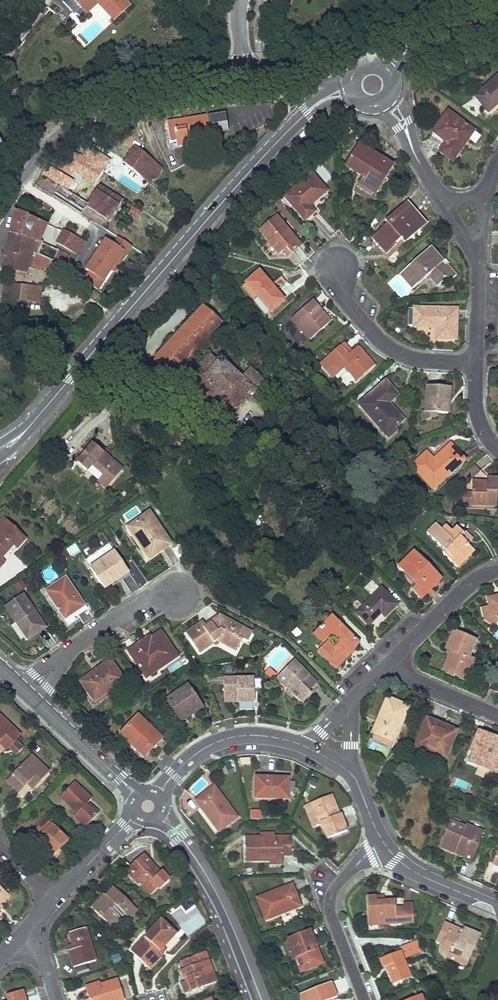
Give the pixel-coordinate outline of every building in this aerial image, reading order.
[(114,9),(106,0),(94,0),(89,0),(79,9),(71,0),(64,0),(63,0),(80,19),(97,3),(107,15),(114,9)] [(79,9),(89,0),(71,0),(79,9)] [(114,9),(122,1),(121,0),(106,0),(114,9)] [(474,97),(487,112),(497,103),(497,77),(474,97)] [(473,132),(447,112),(432,133),(446,143),(440,151),(449,158),(464,137),(468,139),(473,132)] [(229,132),(226,115),(185,121),(168,123),(170,142),(176,141),(177,147),(188,146),(187,138),(229,132)] [(464,137),(449,158),(452,161),(459,151),(468,139),(464,137)] [(392,165),(358,144),(346,166),(364,177),(360,183),(370,189),(375,193),(392,165)] [(142,156),(134,149),(125,163),(132,169),(142,156)] [(70,161),(66,168),(94,185),(109,162),(98,155),(95,160),(90,157),(87,162),(74,154),(70,161)] [(142,156),(132,169),(149,183),(159,170),(142,156)] [(65,177),(48,166),(42,175),(59,185),(65,177)] [(327,190),(312,173),(285,196),(305,218),(310,214),(314,210),(310,205),(327,190)] [(87,203),(59,185),(52,194),(81,212),(86,205),(87,203)] [(121,201),(99,187),(87,203),(86,205),(108,220),(121,201)] [(380,245),(387,253),(402,239),(404,242),(426,223),(408,202),(386,221),(388,224),(376,234),(383,242),(380,245)] [(136,211),(128,205),(124,211),(132,217),(136,211)] [(10,233),(36,241),(40,242),(48,225),(15,210),(11,228),(10,233)] [(301,244),(277,217),(261,231),(279,253),(283,250),(286,247),(291,252),(296,248),(301,244)] [(52,228),(46,242),(54,245),(60,231),(52,228)] [(85,242),(64,230),(57,243),(78,255),(85,242)] [(36,241),(10,233),(5,260),(4,267),(6,267),(26,272),(30,262),(36,241)] [(375,239),(380,245),(383,242),(376,234),(373,237),(375,239)] [(85,269),(89,272),(83,281),(99,291),(112,270),(115,272),(132,245),(118,236),(113,244),(105,239),(85,269)] [(40,242),(36,241),(30,262),(33,264),(38,255),(42,243),(40,242)] [(70,256),(42,243),(38,255),(50,261),(64,268),(70,256)] [(456,275),(431,246),(400,273),(413,287),(428,274),(437,286),(447,277),(450,281),(456,275)] [(286,247),(283,250),(288,255),(291,252),(286,247)] [(50,261),(38,255),(33,264),(47,270),(50,261)] [(278,292),(258,269),(245,281),(270,310),(284,298),(278,292)] [(31,288),(4,285),(3,298),(30,301),(31,288)] [(316,308),(311,302),(292,318),(310,339),(330,321),(324,314),(322,315),(316,308)] [(221,323),(203,306),(145,368),(150,373),(161,361),(173,373),(221,323)] [(457,309),(415,308),(415,309),(415,325),(415,326),(437,327),(437,338),(456,338),(457,309)] [(240,341),(235,345),(242,353),(246,349),(240,341)] [(341,346),(338,349),(346,357),(348,355),(341,346)] [(338,349),(322,363),(333,377),(346,366),(357,379),(373,365),(358,347),(348,355),(346,357),(338,349)] [(210,354),(184,382),(226,417),(263,380),(251,368),(240,378),(226,363),(228,361),(224,358),(223,359),(220,357),(217,360),(210,354)] [(23,359),(21,368),(35,372),(37,364),(23,359)] [(394,391),(385,381),(359,404),(366,412),(371,418),(377,426),(384,433),(391,426),(393,428),(394,427),(403,419),(392,406),(389,408),(386,405),(398,395),(394,391)] [(450,413),(451,388),(438,387),(428,387),(427,412),(438,413),(450,413)] [(438,417),(438,413),(427,412),(424,412),(423,421),(438,417)] [(396,430),(394,427),(393,428),(391,426),(384,433),(388,437),(396,430)] [(187,430),(176,438),(182,448),(192,441),(194,440),(193,439),(187,430)] [(192,441),(197,448),(208,439),(204,432),(193,439),(194,440),(192,441)] [(182,448),(176,438),(168,443),(173,451),(175,453),(182,448)] [(435,462),(426,453),(413,466),(433,488),(464,459),(459,454),(450,444),(436,457),(438,459),(435,462)] [(103,453),(94,445),(78,464),(87,472),(93,465),(104,475),(98,482),(107,489),(123,471),(107,456),(103,453)] [(462,473),(466,481),(480,473),(476,465),(462,473)] [(97,482),(101,477),(91,470),(88,476),(97,482)] [(463,496),(455,495),(455,507),(463,507),(463,504),(496,505),(497,483),(486,483),(472,482),(471,494),(463,493),(463,496)] [(170,544),(149,513),(129,527),(149,557),(157,552),(170,544)] [(3,519),(0,523),(0,557),(13,544),(17,547),(25,539),(3,519)] [(442,531),(436,525),(428,533),(445,551),(443,553),(457,568),(465,561),(474,552),(467,545),(460,538),(464,534),(457,527),(453,532),(448,537),(442,531)] [(447,526),(442,531),(448,537),(453,532),(447,526)] [(464,534),(460,538),(467,545),(471,542),(464,534)] [(73,557),(81,552),(75,543),(67,548),(73,557)] [(441,579),(414,552),(400,566),(406,573),(418,584),(413,589),(421,598),(431,589),(441,579)] [(89,569),(102,589),(110,584),(106,578),(115,572),(119,578),(127,573),(114,553),(89,569)] [(106,578),(110,584),(113,582),(119,578),(115,572),(106,578)] [(406,573),(401,578),(413,589),(418,584),(406,573)] [(64,618),(68,624),(72,622),(75,620),(71,614),(85,605),(65,576),(46,590),(64,618)] [(372,597),(380,588),(372,580),(364,589),(372,597)] [(397,605),(381,588),(357,612),(368,624),(378,614),(377,613),(380,611),(386,616),(389,613),(397,605)] [(23,595),(6,607),(28,639),(33,635),(37,633),(34,628),(42,623),(35,614),(33,615),(31,611),(33,610),(23,595)] [(497,595),(491,597),(487,598),(488,605),(485,606),(488,617),(495,616),(497,622),(497,621),(497,596),(497,595)] [(483,619),(489,623),(497,622),(495,616),(488,617),(485,606),(480,607),(483,619)] [(196,625),(187,632),(199,650),(213,640),(214,642),(217,640),(236,651),(243,639),(238,636),(243,628),(220,615),(206,625),(203,620),(196,625)] [(328,643),(319,651),(336,669),(342,662),(351,654),(345,648),(349,644),(352,648),(358,642),(340,623),(338,625),(330,618),(317,631),(325,640),(331,634),(340,642),(334,648),(328,643)] [(34,628),(37,633),(45,627),(42,623),(34,628)] [(249,642),(254,633),(243,628),(238,636),(243,639),(249,642)] [(325,640),(317,631),(314,634),(322,642),(325,640)] [(451,651),(444,669),(464,678),(473,659),(468,657),(475,641),(453,631),(449,641),(446,649),(451,651)] [(140,642),(129,650),(145,674),(176,653),(161,632),(150,639),(146,641),(144,639),(140,642)] [(101,666),(80,680),(94,700),(123,680),(110,661),(101,666)] [(308,691),(315,683),(294,661),(276,679),(284,687),(285,686),(288,683),(292,687),(289,690),(293,694),(292,696),(296,700),(297,698),(302,702),(307,697),(311,694),(308,691)] [(488,688),(497,692),(497,690),(497,682),(492,679),(488,688)] [(254,682),(223,682),(223,706),(237,706),(237,707),(244,707),(254,707),(254,682)] [(308,691),(311,694),(318,686),(315,683),(308,691)] [(205,708),(190,686),(164,704),(179,726),(192,717),(205,708)] [(399,703),(387,698),(372,732),(393,741),(408,706),(399,703)] [(138,715),(120,734),(144,757),(153,747),(162,738),(138,715)] [(0,717),(0,743),(6,748),(19,735),(0,717)] [(440,724),(426,719),(415,746),(423,750),(425,747),(445,756),(455,734),(442,729),(443,726),(440,724)] [(469,761),(496,773),(497,768),(497,745),(493,742),(495,738),(491,736),(478,731),(470,750),(473,752),(469,761)] [(425,747),(423,750),(444,759),(445,756),(425,747)] [(48,772),(30,755),(7,780),(14,788),(19,792),(27,783),(28,782),(26,780),(28,777),(36,785),(48,772)] [(27,783),(33,789),(36,785),(28,777),(26,780),(28,782),(27,783)] [(271,778),(256,777),(255,797),(287,798),(288,778),(271,778)] [(91,799),(74,782),(60,796),(77,813),(74,816),(85,828),(90,822),(98,813),(90,806),(88,807),(86,805),(91,799)] [(208,792),(195,800),(218,831),(237,818),(215,786),(208,792)] [(329,797),(311,803),(320,825),(322,824),(327,838),(346,831),(343,823),(340,814),(334,816),(332,811),(334,810),(329,797)] [(320,825),(311,803),(306,805),(314,827),(320,825)] [(261,810),(251,811),(251,820),(261,820),(261,810)] [(465,828),(450,821),(439,846),(454,853),(456,850),(465,854),(464,857),(463,859),(470,862),(483,832),(466,825),(465,828)] [(30,836),(36,842),(51,825),(48,823),(41,829),(39,828),(30,836)] [(51,825),(36,842),(52,857),(61,847),(67,840),(51,825)] [(261,838),(246,838),(246,861),(269,861),(282,860),(282,855),(291,855),(291,837),(274,837),(261,838)] [(67,840),(61,847),(64,850),(70,843),(67,840)] [(154,866),(144,854),(129,867),(134,873),(131,876),(139,885),(141,883),(150,893),(158,887),(160,888),(169,881),(161,872),(158,874),(152,867),(154,866)] [(129,867),(126,869),(131,876),(134,873),(129,867)] [(292,884),(257,897),(266,919),(300,906),(298,899),(292,884)] [(101,897),(91,907),(112,927),(120,919),(110,910),(116,904),(129,918),(137,910),(113,888),(102,899),(101,897)] [(376,897),(367,898),(368,922),(384,921),(385,925),(396,924),(396,917),(403,916),(403,924),(413,923),(412,908),(403,908),(396,909),(395,902),(384,903),(376,903),(376,897)] [(175,934),(160,921),(132,951),(149,967),(162,954),(157,950),(160,948),(161,949),(175,934)] [(449,954),(468,961),(478,933),(472,931),(463,927),(462,930),(461,932),(450,927),(451,925),(444,922),(436,940),(444,944),(452,947),(449,954)] [(95,960),(85,929),(69,932),(73,945),(75,945),(76,949),(71,951),(70,951),(72,958),(74,967),(95,960)] [(310,930),(288,939),(300,972),(323,963),(319,954),(315,956),(312,946),(315,945),(310,930)] [(402,958),(418,952),(414,942),(397,948),(399,952),(400,951),(402,958)] [(444,944),(442,950),(449,954),(452,947),(444,944)] [(387,966),(393,984),(409,978),(402,958),(400,951),(399,952),(381,959),(383,967),(387,966)] [(182,983),(186,993),(216,981),(205,952),(192,957),(195,965),(181,970),(186,981),(182,983)] [(449,954),(448,958),(466,965),(468,961),(449,954)] [(87,990),(89,999),(123,999),(124,999),(118,981),(100,986),(87,990)] [(331,982),(301,994),(303,999),(329,999),(336,997),(334,990),(331,982)] [(22,991),(7,995),(9,999),(25,999),(22,991)]
